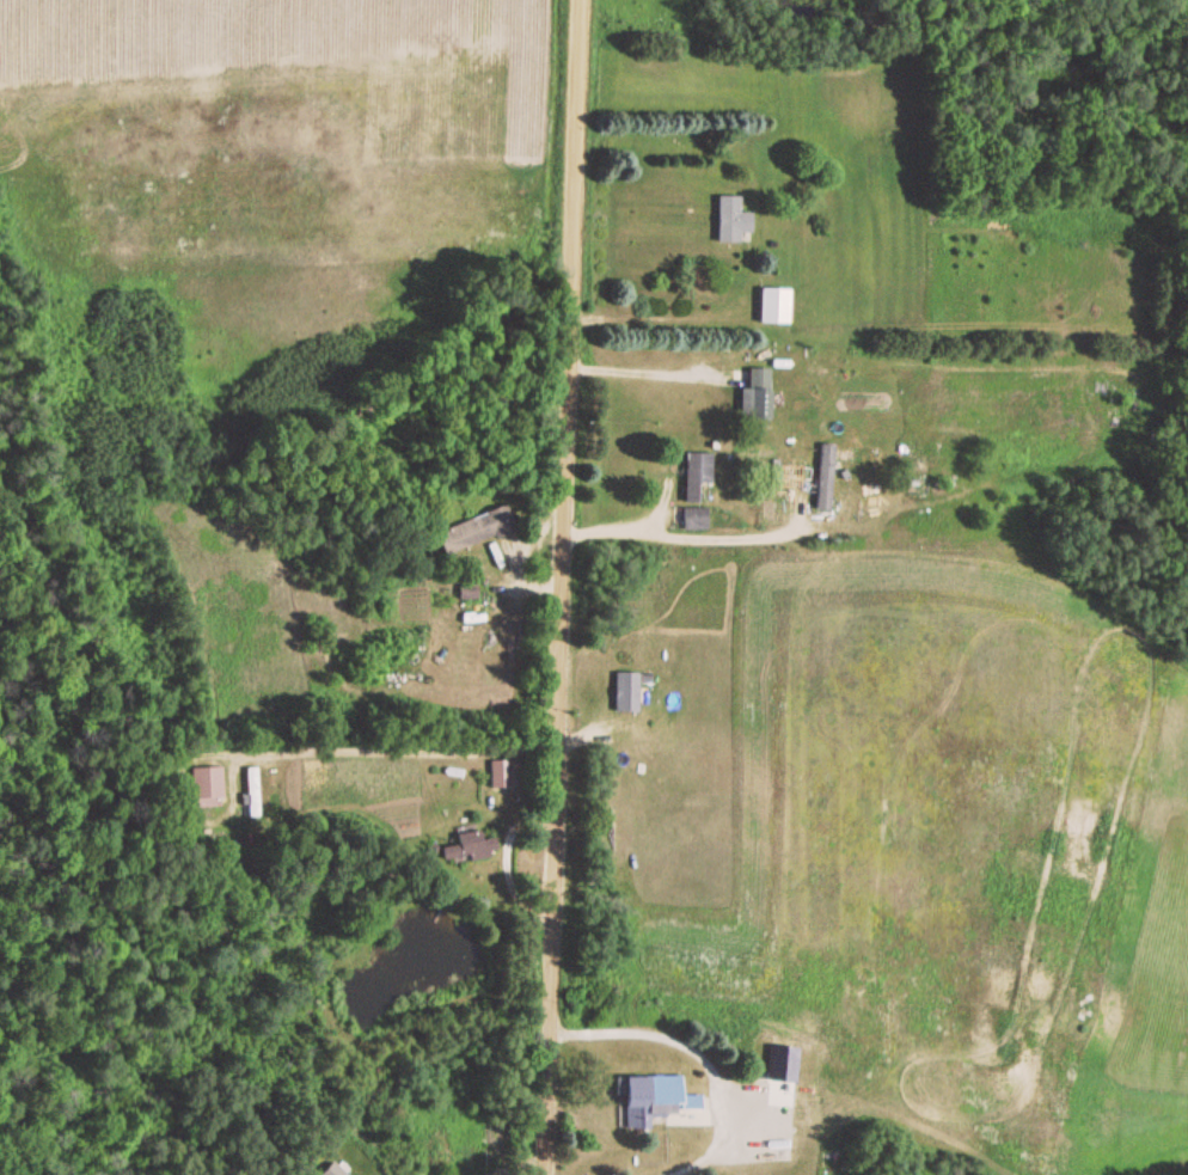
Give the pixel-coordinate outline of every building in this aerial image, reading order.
[(714,244),(736,244),(736,235),(747,235),(747,214),(736,214),(736,198),(713,198),(714,244)] [(786,290),(754,290),(754,325),(786,325),(786,290)] [(736,389),(735,420),(764,421),(766,370),(743,370),(743,389),(736,389)] [(828,512),(832,446),(816,445),(812,511),(828,512)] [(681,503),(695,503),(695,483),(709,483),(708,454),(680,454),(681,503)] [(433,533),(442,557),(515,530),(506,507),(433,533)] [(705,509),(678,509),(678,531),(705,531),(705,509)] [(612,675),(612,713),(636,713),(636,675),(612,675)] [(221,769),(192,769),(192,809),(221,809),(221,769)] [(244,819),(258,819),(258,770),(244,770),(244,819)] [(491,841),(479,842),(478,834),(453,836),(453,848),(436,849),(437,863),(492,859),(491,841)] [(788,1066),(754,1062),(752,1075),(787,1080),(788,1066)] [(645,1120),(668,1120),(668,1107),(679,1107),(679,1079),(618,1079),(618,1132),(645,1132),(645,1120)] [(727,1137),(791,1148),(794,1129),(731,1118),(727,1137)]
